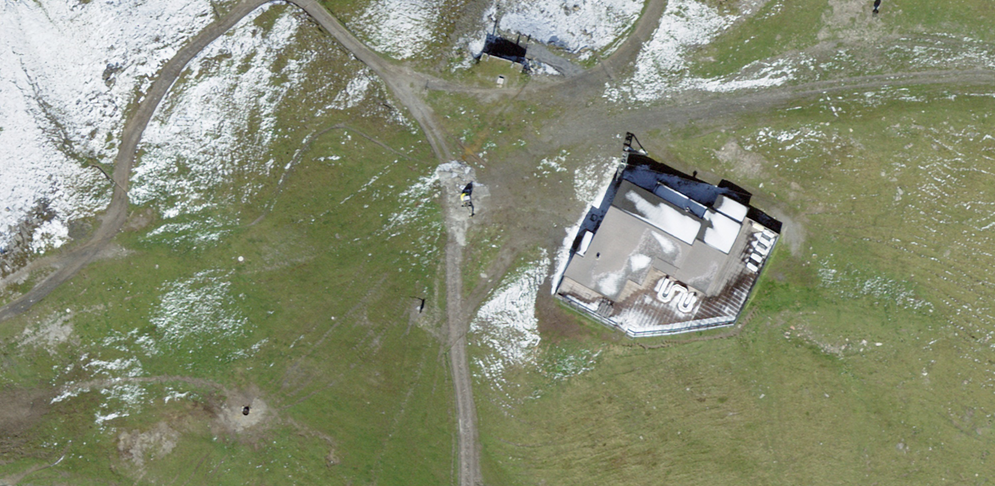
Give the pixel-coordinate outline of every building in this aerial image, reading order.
[(714,210),(657,181),(652,193),(624,178),(595,234),(586,230),(563,275),(617,303),(629,279),(642,286),(652,267),(707,296),(744,224),(741,223),(748,209),(721,196),(714,210)]
